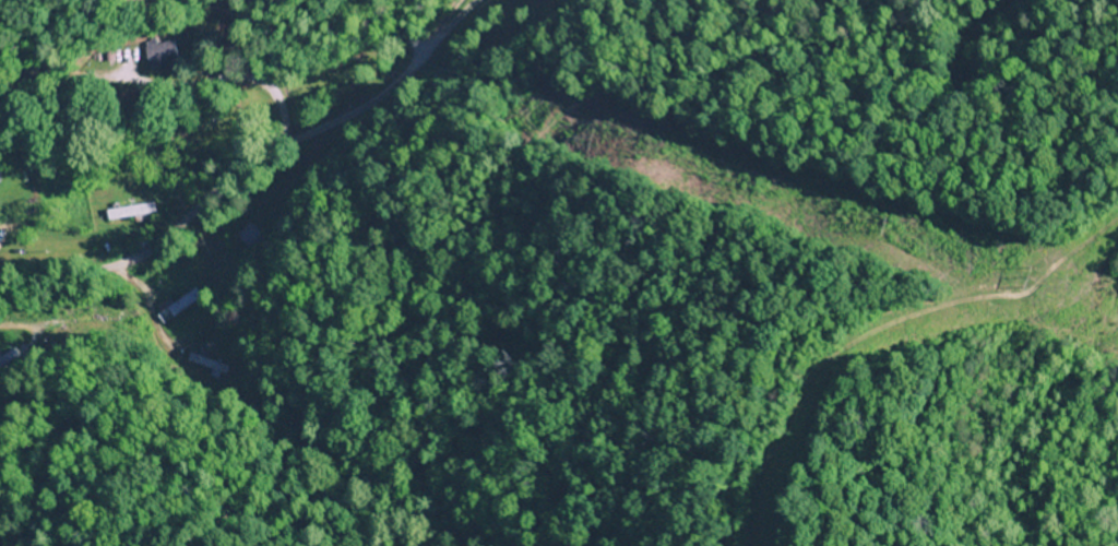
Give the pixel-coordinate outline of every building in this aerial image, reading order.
[(179,64),(174,42),(146,49),(152,70),(179,64)] [(152,221),(152,207),(105,207),(105,221),(152,221)] [(263,238),(247,222),(233,237),(250,253),(263,238)]
